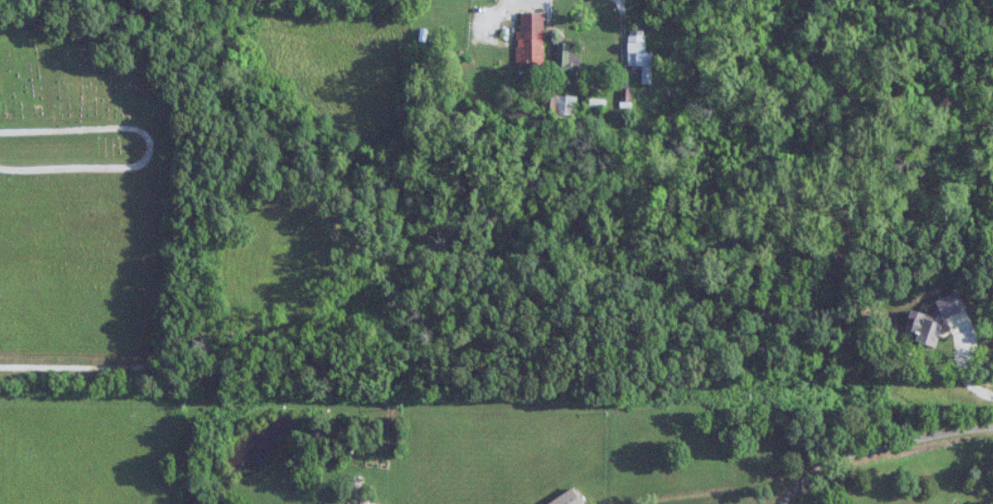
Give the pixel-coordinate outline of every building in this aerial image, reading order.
[(544,13),(518,12),(518,66),(527,66),(527,76),(537,76),(538,67),(544,67),(544,13)] [(645,36),(628,36),(628,66),(653,66),(653,51),(645,51),(645,36)] [(579,41),(556,41),(556,71),(579,71),(579,41)]
